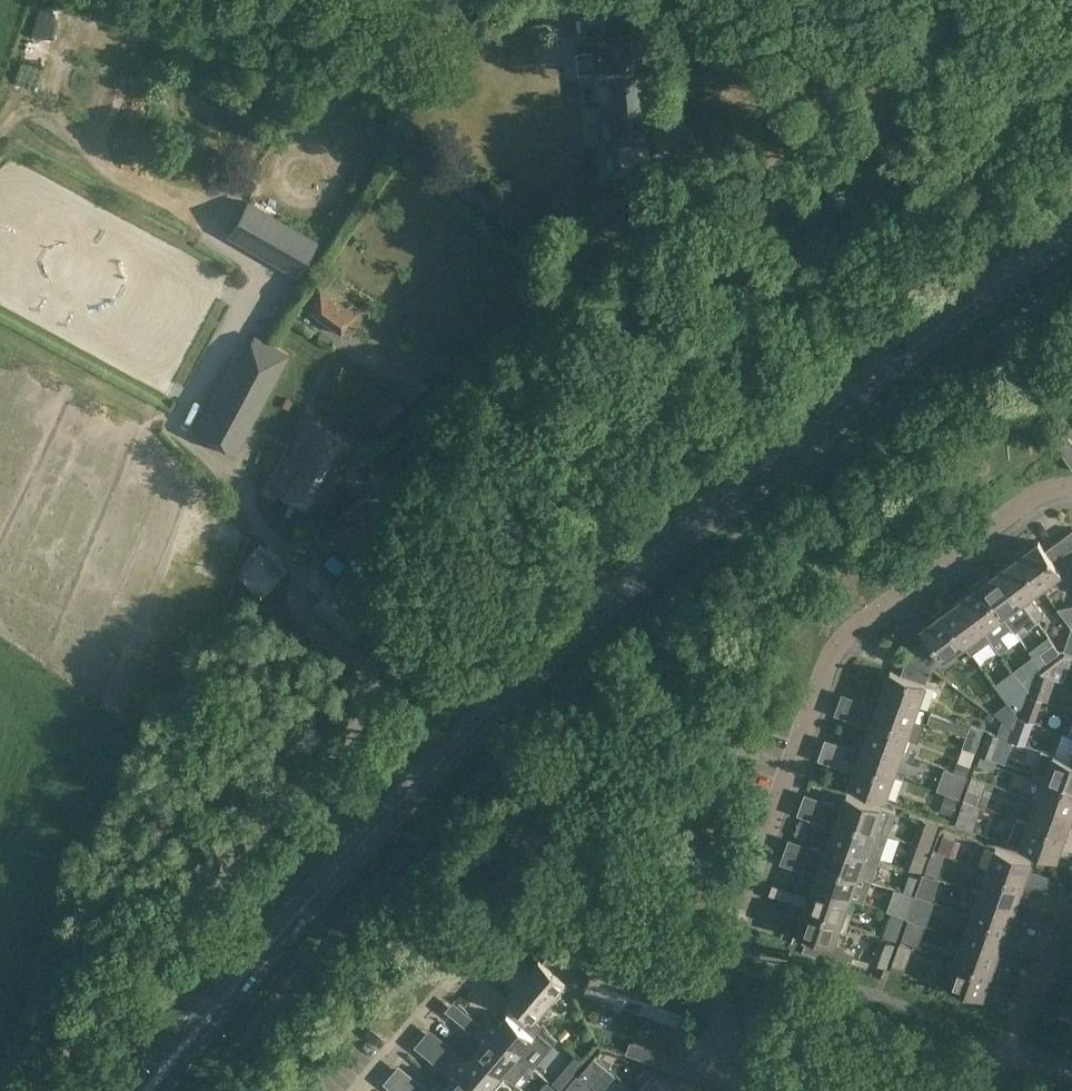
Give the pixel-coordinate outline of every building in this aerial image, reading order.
[(652,164),(649,137),(645,97),(655,96),(652,69),(642,70),(639,32),(594,37),(595,52),(576,53),(579,74),(596,72),(597,82),(611,81),(615,141),(614,141),(618,175),(652,164)] [(245,201),(226,235),(297,276),(316,242),(245,201)] [(358,315),(320,288),(307,307),(309,308),(307,310),(341,334),(342,333),(345,335),(358,315)] [(235,359),(196,431),(235,452),(258,410),(271,386),(288,355),(254,337),(241,362),(235,359)] [(390,404),(374,416),(384,430),(400,418),(400,417),(407,412),(398,399),(390,404)] [(272,489),(320,515),(358,446),(309,419),(272,489)] [(1054,442),(1071,466),(1071,441),(1066,432),(1054,442)] [(1017,553),(1042,586),(1053,578),(1059,586),(1063,586),(1071,580),(1071,572),(1068,567),(1071,564),(1071,531),(1046,550),(1039,541),(1031,547),(1025,547),(1017,553)] [(1042,586),(1017,553),(1008,559),(1007,565),(1000,570),(1038,621),(1046,615),(1030,595),(1042,586)] [(987,575),(978,581),(1003,615),(1012,627),(1016,632),(1025,625),(1028,629),(1031,627),(1038,621),(1000,570),(992,576),(987,575)] [(336,580),(313,607),(354,641),(376,615),(336,580)] [(969,593),(961,599),(984,629),(1001,652),(1010,645),(1002,634),(1012,627),(1003,615),(978,581),(970,588),(969,593)] [(948,604),(940,610),(964,644),(972,654),(990,640),(983,630),(984,629),(961,599),(954,604),(948,604)] [(922,628),(929,637),(910,651),(932,668),(945,658),(964,644),(940,610),(931,616),(930,622),(922,628)] [(1054,643),(1041,653),(1047,662),(1061,652),(1054,643)] [(891,670),(883,693),(918,706),(932,668),(910,651),(901,674),(891,670)] [(1040,673),(1064,681),(1071,659),(1071,657),(1065,655),(1040,673)] [(1020,676),(1029,689),(1035,677),(1029,669),(1020,676)] [(1035,684),(1031,695),(1043,699),(1047,688),(1035,684)] [(883,693),(878,706),(863,700),(859,711),(921,733),(924,725),(913,721),(918,706),(883,693)] [(1025,702),(1018,693),(1008,702),(1014,710),(1025,702)] [(1031,695),(1023,718),(1035,722),(1042,702),(1043,699),(1031,695)] [(921,733),(859,711),(855,721),(871,727),(867,739),(902,751),(907,738),(918,742),(921,733)] [(968,725),(931,712),(928,722),(964,735),(968,725)] [(1003,719),(998,733),(1011,738),(1014,728),(1003,719)] [(971,724),(971,725),(963,747),(976,752),(984,729),(971,724)] [(1011,738),(1011,739),(1026,744),(1030,733),(1015,728),(1014,728),(1011,738)] [(985,740),(979,753),(981,754),(992,758),(997,744),(1000,735),(988,731),(985,740)] [(867,739),(862,751),(847,746),(843,756),(894,774),(902,751),(867,739)] [(1035,773),(1045,777),(1071,786),(1071,760),(1055,754),(1054,754),(1043,750),(1035,772),(1035,773)] [(998,760),(981,754),(977,765),(994,771),(998,760)] [(894,774),(843,756),(839,767),(855,772),(850,785),(886,798),(894,774)] [(954,771),(968,775),(971,765),(958,761),(954,771)] [(963,788),(967,776),(956,773),(952,784),(963,788)] [(1045,777),(1037,799),(1071,812),(1071,786),(1045,777)] [(968,788),(964,798),(977,803),(980,793),(968,788)] [(842,806),(827,801),(823,811),(887,834),(896,811),(847,793),(842,806)] [(956,809),(960,797),(949,794),(945,805),(956,809)] [(1037,799),(1029,822),(1071,837),(1071,826),(1068,825),(1071,815),(1071,812),(1037,799)] [(889,835),(887,834),(823,811),(819,822),(835,827),(831,840),(879,857),(881,857),(889,835)] [(971,816),(959,812),(955,824),(967,828),(971,816)] [(1029,822),(1017,817),(1008,840),(1021,845),(1021,846),(1056,859),(1061,846),(1071,849),(1071,837),(1029,822)] [(934,839),(917,833),(914,843),(930,849),(934,839)] [(954,855),(959,840),(943,834),(938,849),(954,855)] [(807,857),(858,875),(871,879),(879,857),(831,840),(826,852),(811,846),(807,857)] [(996,846),(988,870),(1039,888),(1043,877),(1027,872),(1032,859),(996,846)] [(909,856),(905,866),(922,872),(926,862),(909,856)] [(858,875),(807,857),(803,867),(819,873),(814,885),(850,897),(858,875)] [(928,863),(925,872),(939,877),(942,868),(928,863)] [(988,870),(980,892),(1015,905),(1020,893),(1035,898),(1039,888),(988,870)] [(910,874),(905,890),(915,893),(920,878),(910,874)] [(921,881),(916,894),(929,898),(932,890),(929,889),(930,886),(929,884),(921,881)] [(810,897),(795,891),(791,902),(849,922),(853,912),(846,909),(850,897),(814,885),(810,897)] [(897,889),(891,905),(909,912),(915,895),(897,889)] [(1015,905),(980,892),(972,915),(1023,933),(1027,923),(1011,917),(1015,905)] [(916,894),(913,903),(932,910),(935,902),(932,901),(933,900),(916,894)] [(791,902),(787,912),(803,918),(798,931),(809,935),(804,950),(849,966),(854,953),(855,952),(844,948),(845,946),(845,945),(834,941),(838,930),(845,932),(849,922),(791,902)] [(891,911),(883,935),(889,937),(897,940),(898,940),(905,916),(891,911)] [(972,915),(964,938),(999,951),(1004,938),(1019,944),(1023,933),(972,915)] [(905,927),(901,941),(916,945),(919,932),(905,927)] [(882,936),(874,959),(888,964),(896,941),(882,936)] [(964,938),(956,960),(1007,978),(1010,968),(995,962),(999,951),(964,938)] [(914,947),(900,942),(892,964),(906,969),(914,947)] [(519,958),(512,967),(554,1002),(576,976),(559,943),(543,961),(540,959),(531,969),(519,958)] [(598,955),(597,957),(559,943),(576,976),(589,981),(585,991),(608,999),(626,947),(616,944),(611,959),(598,955)] [(626,947),(608,999),(631,1007),(644,971),(632,966),(637,951),(626,947)] [(644,971),(631,1007),(654,1015),(672,963),(661,960),(656,975),(644,971)] [(1007,978),(956,960),(947,984),(983,996),(988,984),(1003,989),(1007,978)] [(672,963),(654,1015),(677,1024),(690,987),(677,982),(683,967),(672,963)] [(554,1002),(512,967),(504,976),(516,986),(508,996),(538,1021),(554,1002)] [(465,998),(455,1012),(468,1021),(478,1006),(465,998)] [(1057,1001),(1052,1013),(1071,1020),(1071,1007),(1057,1001)] [(508,1014),(499,1024),(486,1013),(479,1022),(522,1058),(537,1039),(550,1050),(559,1039),(538,1021),(529,1032),(508,1014)] [(472,1016),(465,1025),(472,1031),(479,1022),(472,1016)] [(479,1022),(472,1031),(484,1041),(476,1051),(506,1076),(515,1083),(530,1065),(522,1058),(479,1022)] [(667,1052),(631,1040),(626,1053),(663,1066),(667,1052)] [(449,1043),(442,1053),(448,1059),(455,1050),(457,1051),(458,1050),(449,1043)] [(448,1059),(487,1090),(493,1090),(506,1076),(476,1051),(468,1061),(457,1051),(455,1050),(448,1059)] [(441,1067),(453,1078),(445,1087),(449,1090),(487,1090),(448,1059),(441,1067)] [(551,1084),(560,1090),(562,1090),(563,1089),(573,1078),(574,1076),(565,1068),(563,1070),(554,1081),(551,1084)] [(640,1090),(673,1090),(654,1075),(640,1090)] [(410,1090),(412,1090),(421,1090),(424,1087),(426,1088),(427,1087),(426,1087),(418,1080),(410,1090)] [(563,1090),(577,1090),(577,1086),(571,1081),(571,1082),(563,1090)] [(445,1087),(445,1088),(439,1082),(431,1090),(449,1090),(445,1087)]
